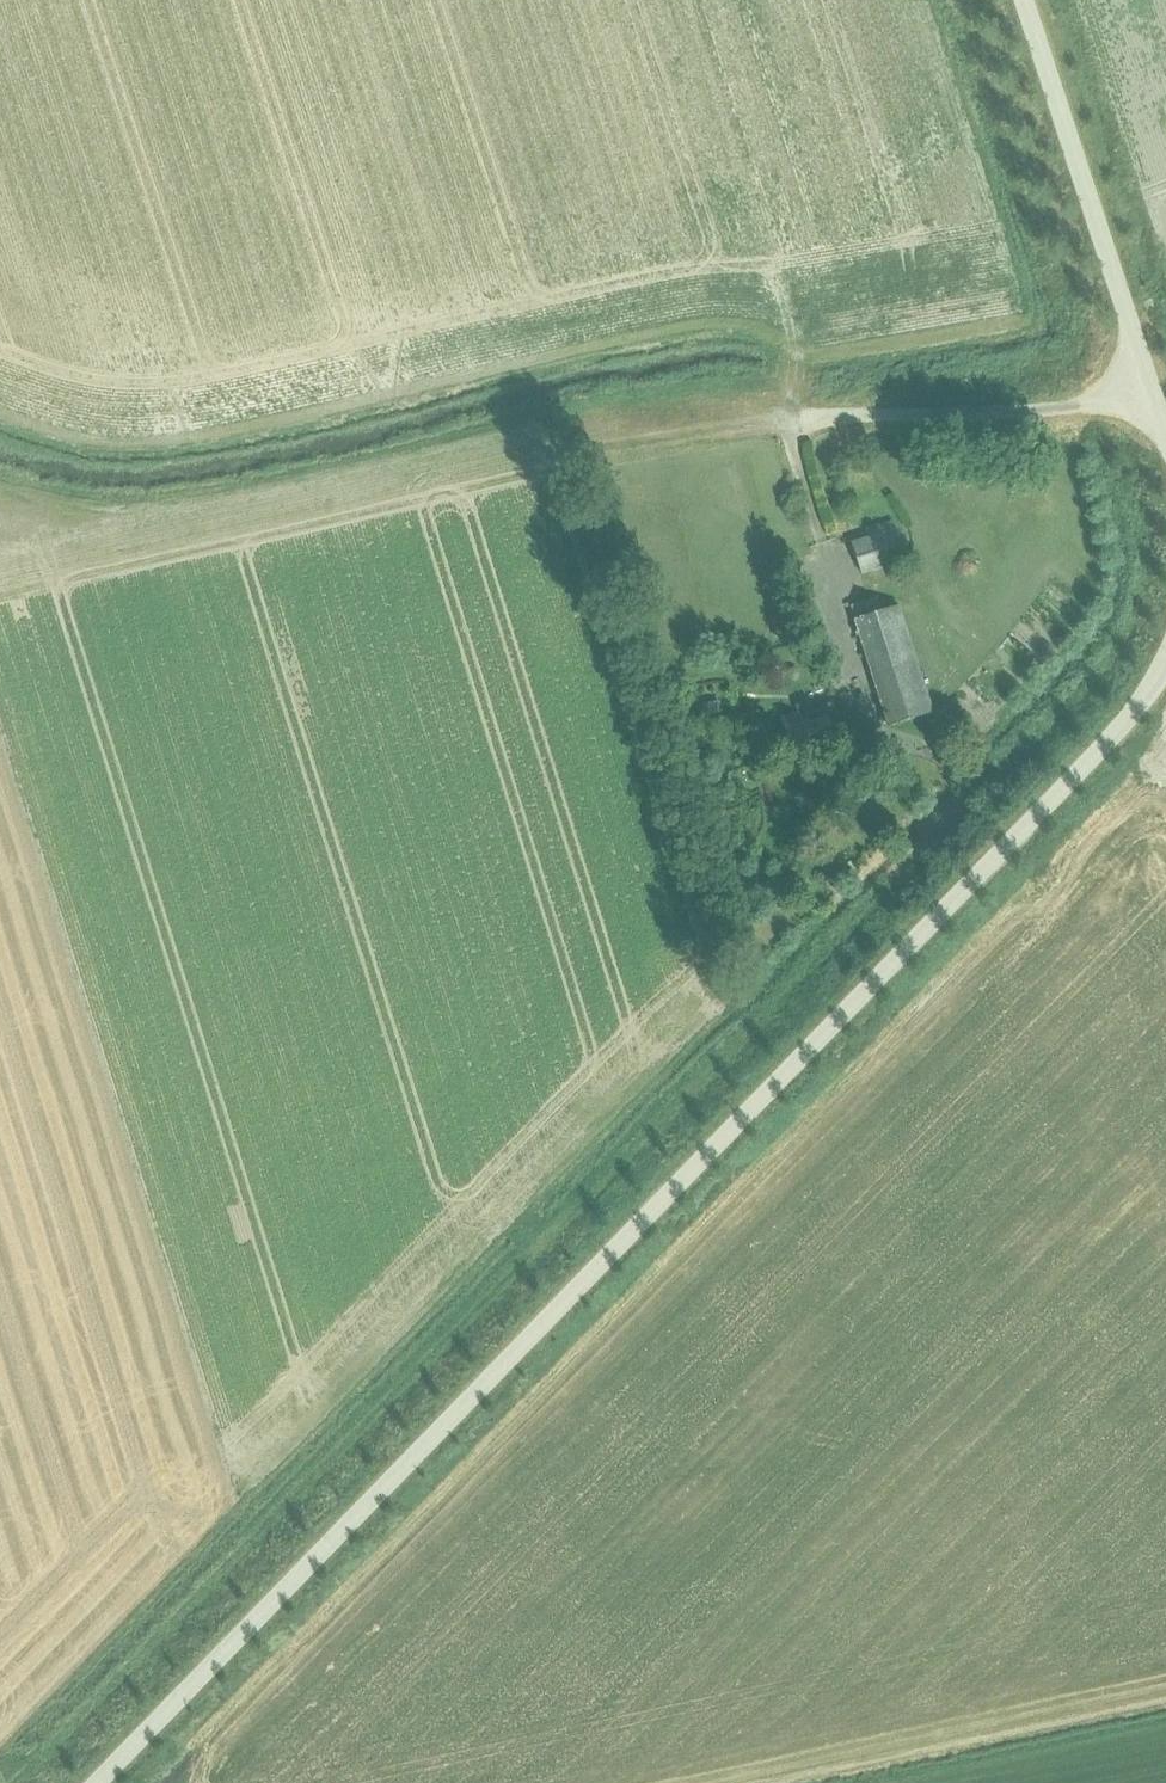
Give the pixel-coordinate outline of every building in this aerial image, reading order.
[(852,542),(862,574),(908,560),(897,528),(852,542)] [(851,606),(888,724),(932,710),(899,607),(882,612),(877,597),(851,606)] [(832,723),(837,722),(831,703),(809,710),(807,702),(796,706),(799,713),(781,719),(785,731),(772,736),(777,751),(790,747),(793,754),(837,740),(832,723)]
